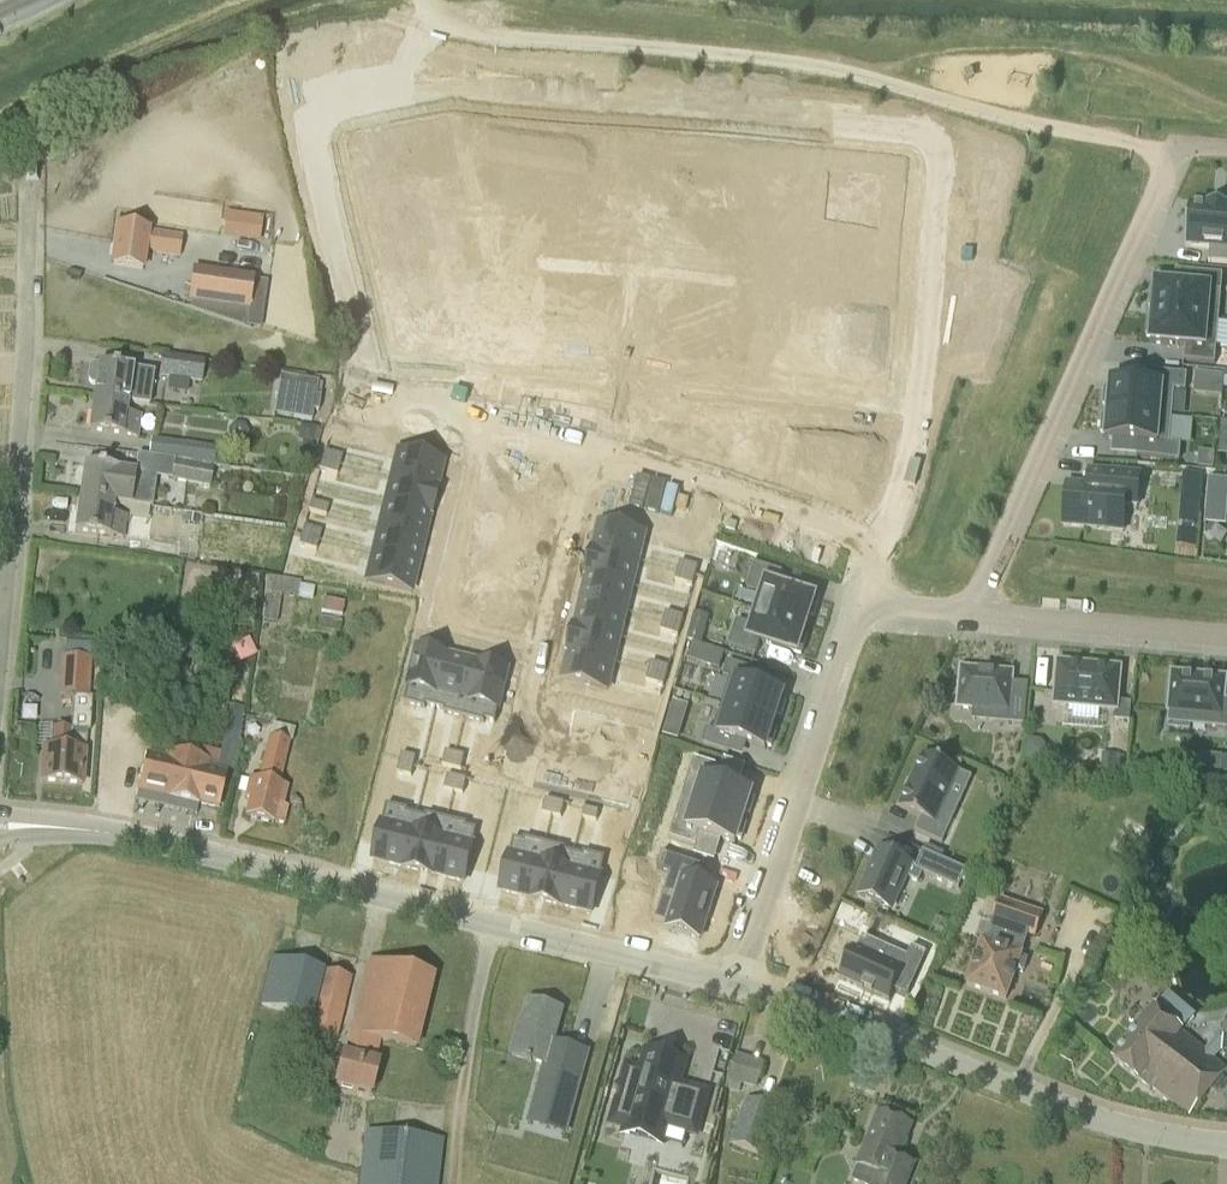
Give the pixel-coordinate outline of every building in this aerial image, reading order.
[(463,169),(449,172),(451,181),(465,178),(463,169)] [(808,225),(827,227),(828,215),(883,220),(887,175),(831,169),(829,184),(812,182),(808,225)] [(465,178),(451,181),(453,191),(467,188),(465,178)] [(1185,246),(1209,249),(1208,263),(1226,265),(1226,207),(1208,206),(1208,207),(1189,206),(1185,246)] [(472,208),(458,211),(460,221),(474,217),(472,208)] [(222,238),(240,241),(243,216),(225,214),(222,238)] [(474,217),(460,221),(462,230),(476,227),(474,217)] [(143,271),(145,251),(154,252),(154,254),(178,258),(181,238),(148,233),(148,231),(118,227),(112,267),(143,271)] [(481,248),(467,251),(469,260),(483,257),(481,248)] [(483,257),(469,260),(471,270),(485,266),(483,257)] [(552,267),(551,281),(561,282),(562,268),(552,267)] [(562,268),(561,282),(570,283),(571,269),(562,268)] [(254,278),(193,269),(187,303),(190,303),(189,308),(243,327),(246,311),(249,312),(254,278)] [(1223,275),(1192,273),(1190,287),(1174,286),(1156,284),(1155,290),(1151,290),(1149,309),(1154,309),(1153,314),(1219,320),(1223,275)] [(690,279),(688,293),(698,294),(699,280),(690,279)] [(699,280),(698,294),(707,295),(709,281),(699,280)] [(730,283),(729,297),(738,298),(740,284),(730,283)] [(455,284),(398,297),(403,322),(433,315),(436,330),(464,323),(455,284)] [(740,284),(738,298),(748,299),(749,284),(740,284)] [(558,314),(554,358),(574,360),(578,316),(558,314)] [(1151,344),(1185,347),(1184,362),(1215,364),(1219,320),(1153,314),(1153,319),(1148,319),(1146,338),(1151,338),(1151,344)] [(159,378),(201,384),(204,361),(163,355),(159,378)] [(148,406),(153,373),(94,364),(89,368),(87,381),(90,385),(96,385),(94,398),(128,403),(148,406)] [(1108,406),(1108,411),(1172,417),(1174,390),(1186,391),(1187,375),(1150,372),(1149,386),(1122,384),(1110,383),(1110,390),(1105,390),(1104,406),(1108,406)] [(1193,394),(1207,395),(1209,374),(1195,372),(1193,394)] [(311,412),(318,413),(320,398),(313,397),(315,384),(297,381),(293,401),(291,418),(310,421),(311,412)] [(128,403),(94,398),(89,432),(137,439),(141,416),(127,414),(128,403)] [(1172,417),(1108,411),(1107,418),(1103,418),(1101,433),(1106,434),(1105,440),(1112,441),(1138,443),(1137,457),(1137,458),(1179,461),(1181,445),(1169,444),(1172,417)] [(214,466),(216,450),(151,441),(149,456),(175,460),(174,463),(175,463),(212,470),(213,466),(214,466)] [(324,452),(321,462),(339,467),(342,457),(324,452)] [(1213,469),(1215,453),(1199,452),(1198,468),(1213,469)] [(397,453),(390,479),(435,490),(442,464),(397,453)] [(321,462),(319,471),(337,476),(339,467),(321,462)] [(209,487),(212,470),(175,463),(172,480),(209,487)] [(80,499),(113,504),(131,506),(136,474),(118,471),(119,470),(84,465),(80,499)] [(1140,475),(1090,470),(1089,473),(1095,473),(1094,488),(1088,488),(1067,486),(1063,527),(1123,532),(1125,506),(1137,507),(1140,475)] [(1199,509),(1202,475),(1186,474),(1183,508),(1199,509)] [(390,479),(384,505),(429,516),(435,490),(390,479)] [(1226,500),(1226,480),(1208,479),(1207,498),(1226,500)] [(113,504),(80,499),(75,532),(123,539),(126,516),(112,514),(113,504)] [(310,503),(307,512),(325,517),(328,507),(310,503)] [(384,505),(378,530),(423,541),(429,516),(384,505)] [(599,525),(593,551),(638,562),(645,536),(599,525)] [(303,527),(300,537),(318,542),(321,532),(303,527)] [(378,530),(372,555),(417,566),(423,541),(378,530)] [(300,537),(298,546),(316,551),(318,542),(300,537)] [(176,542),(150,538),(147,555),(174,559),(176,542)] [(593,551),(587,576),(632,587),(638,562),(593,551)] [(372,555),(365,581),(411,593),(417,566),(372,555)] [(680,562),(678,572),(695,577),(698,568),(680,562)] [(758,611),(806,626),(809,616),(813,617),(819,600),(778,587),(782,573),(755,564),(747,590),(763,595),(758,611)] [(678,572),(675,581),(693,586),(695,577),(678,572)] [(587,576),(581,602),(626,613),(632,587),(587,576)] [(276,623),(281,595),(297,597),(297,600),(312,602),(314,588),(299,586),(300,582),(269,578),(263,622),(276,623)] [(320,612),(342,616),(344,604),(323,600),(320,612)] [(581,602),(575,627),(620,638),(626,613),(581,602)] [(806,626),(758,611),(753,627),(737,622),(728,647),(756,656),(760,642),(801,655),(807,638),(802,636),(806,626)] [(666,612),(663,622),(681,627),(683,618),(666,612)] [(689,640),(702,644),(710,616),(697,612),(689,640)] [(317,628),(340,632),(342,620),(319,616),(317,628)] [(663,622),(660,631),(678,636),(681,627),(663,622)] [(575,627),(568,652),(614,663),(620,638),(575,627)] [(721,668),(727,650),(703,642),(697,660),(721,668)] [(417,648),(403,703),(425,708),(426,705),(435,707),(447,655),(417,648)] [(568,652),(562,678),(608,690),(614,663),(568,652)] [(447,655),(435,707),(444,710),(443,712),(463,717),(477,662),(447,655)] [(62,657),(59,695),(63,696),(89,697),(92,659),(89,658),(65,657),(62,657)] [(477,662),(463,717),(484,722),(484,719),(495,722),(507,670),(477,662)] [(651,662),(648,671),(666,677),(669,667),(651,662)] [(781,716),(786,700),(781,699),(783,695),(751,685),(756,671),(728,662),(723,677),(730,680),(721,706),(774,722),(776,715),(781,716)] [(1054,706),(1115,711),(1115,721),(1129,722),(1131,703),(1117,702),(1120,669),(1058,663),(1054,706)] [(996,711),(995,723),(1024,726),(1026,707),(1009,705),(1012,674),(961,669),(958,708),(996,711)] [(648,671),(646,681),(663,686),(666,677),(648,671)] [(1168,730),(1189,732),(1190,726),(1226,730),(1226,701),(1224,700),(1226,679),(1205,677),(1193,676),(1172,674),(1169,712),(1170,713),(1168,730)] [(230,683),(215,681),(212,704),(227,706),(230,683)] [(227,727),(217,770),(208,768),(210,762),(168,753),(166,761),(146,757),(138,793),(219,811),(228,769),(234,770),(242,730),(245,707),(234,705),(231,728),(227,727)] [(721,706),(713,731),(707,729),(702,744),(729,753),(733,739),(765,750),(766,746),(771,747),(776,731),(771,730),(774,722),(721,706)] [(678,740),(681,729),(665,724),(662,735),(678,740)] [(82,785),(86,732),(52,730),(50,749),(43,749),(41,783),(82,785)] [(279,785),(290,743),(269,738),(259,780),(250,778),(245,800),(249,801),(245,819),(273,825),(273,823),(283,825),(287,808),(283,807),(288,788),(279,785)] [(445,751),(442,765),(451,767),(455,753),(445,751)] [(401,753),(399,763),(413,766),(415,757),(401,753)] [(455,753),(451,767),(461,769),(464,755),(455,753)] [(955,814),(942,808),(958,772),(922,756),(899,808),(921,818),(915,831),(942,843),(955,814)] [(1125,770),(1125,756),(1101,756),(1101,769),(1125,770)] [(690,773),(681,799),(739,818),(741,819),(743,819),(744,814),(749,815),(754,800),(749,798),(751,793),(738,789),(717,782),(719,775),(721,769),(694,760),(690,773)] [(399,763),(397,772),(411,776),(413,766),(399,763)] [(447,774),(444,789),(453,791),(456,777),(447,774)] [(456,777),(453,791),(462,793),(466,779),(456,777)] [(486,818),(492,792),(470,787),(464,813),(486,818)] [(545,798),(542,812),(551,815),(555,800),(545,798)] [(673,824),(668,838),(696,847),(697,842),(700,834),(720,840),(734,845),(736,840),(740,841),(746,826),(741,824),(743,819),(741,819),(739,818),(681,799),(673,824)] [(555,800),(551,815),(561,817),(564,803),(555,800)] [(386,805),(373,860),(403,867),(416,815),(407,813),(408,810),(386,805)] [(584,807),(582,817),(596,820),(598,811),(584,807)] [(416,815),(403,867),(433,874),(446,819),(426,814),(425,817),(416,815)] [(446,819),(433,874),(463,882),(476,829),(466,827),(467,824),(446,819)] [(513,838),(500,891),(531,898),(544,843),(524,838),(523,841),(513,838)] [(544,843),(531,898),(560,905),(573,853),(564,851),(565,848),(544,843)] [(890,910),(905,877),(919,883),(923,873),(959,889),(967,871),(923,852),(916,867),(880,851),(860,896),(890,910)] [(573,853),(560,905),(591,913),(604,857),(583,852),(582,855),(573,853)] [(670,873),(655,920),(669,924),(667,929),(699,939),(716,887),(701,882),(706,868),(661,853),(656,869),(670,873)] [(1028,936),(1035,939),(1043,915),(1000,900),(985,942),(982,941),(966,987),(1006,1001),(1016,972),(1022,974),(1027,961),(1021,959),(1022,955),(1028,936)] [(839,982),(890,1004),(895,993),(908,999),(927,956),(912,950),(908,960),(864,940),(858,953),(853,951),(839,982)] [(352,979),(323,972),(271,960),(260,1007),(312,1019),(308,1035),(336,1042),(352,979)] [(367,961),(344,1057),(343,1057),(336,1087),(370,1096),(378,1065),(374,1064),(380,1043),(417,1052),(435,978),(367,961)] [(564,1133),(565,1133),(587,1053),(553,1043),(562,1010),(529,1001),(521,1028),(519,1027),(511,1055),(528,1060),(528,1062),(532,1063),(533,1061),(546,1065),(541,1080),(557,1084),(549,1116),(567,1121),(564,1133)] [(1154,1009),(1113,1061),(1153,1094),(1156,1091),(1189,1117),(1226,1071),(1207,1056),(1218,1043),(1219,1043),(1218,1048),(1226,1049),(1226,1011),(1224,1011),(1220,1033),(1214,1032),(1199,1049),(1182,1035),(1183,1033),(1154,1009)] [(688,1133),(695,1134),(700,1116),(706,1094),(691,1089),(678,1086),(684,1064),(646,1054),(641,1071),(627,1067),(622,1087),(620,1094),(612,1124),(626,1128),(624,1134),(662,1144),(666,1126),(688,1133)] [(735,1055),(728,1081),(726,1089),(739,1093),(741,1085),(757,1090),(764,1064),(735,1055)] [(780,1111),(746,1098),(741,1110),(738,1109),(726,1142),(763,1156),(780,1111)] [(878,1175),(874,1183),(905,1183),(912,1167),(897,1161),(911,1127),(877,1113),(856,1166),(878,1175)] [(443,1141),(365,1132),(359,1183),(438,1183),(443,1141)]
